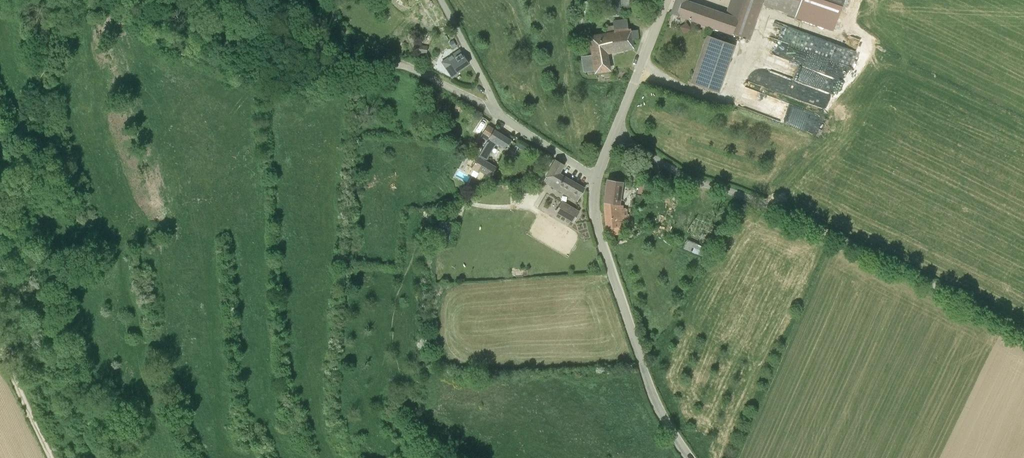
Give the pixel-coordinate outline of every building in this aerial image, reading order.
[(595,13),(594,0),(583,1),(584,14),(595,13)] [(620,14),(619,0),(603,0),(604,14),(620,14)] [(621,10),(637,10),(637,0),(621,0),(621,10)] [(689,0),(676,0),(671,13),(693,21),(699,5),(688,2),(689,0)] [(752,13),(756,0),(730,0),(726,14),(699,5),(693,21),(741,38),(750,12),(752,13)] [(763,5),(795,16),(833,29),(843,0),(765,0),(763,5)] [(427,26),(431,23),(426,16),(422,19),(421,20),(426,27),(427,26)] [(637,30),(628,31),(627,19),(613,21),(614,26),(606,27),(607,33),(590,36),(592,54),(582,56),(584,72),(595,70),(595,71),(608,70),(606,51),(633,47),(632,40),(638,39),(637,30)] [(687,22),(681,25),(685,31),(692,27),(691,26),(689,26),(687,22)] [(707,32),(691,82),(720,91),(736,41),(707,32)] [(416,53),(426,54),(427,45),(417,44),(416,53)] [(847,48),(845,61),(854,63),(856,50),(847,48)] [(468,63),(460,50),(442,62),(453,77),(458,73),(457,71),(468,63)] [(488,141),(494,129),(488,125),(481,136),(488,141)] [(506,149),(511,140),(494,129),(488,141),(478,156),(485,160),(496,142),(506,149)] [(496,166),(485,160),(478,156),(473,166),(490,176),(496,166)] [(543,181),(568,195),(577,200),(584,188),(558,173),(563,165),(555,160),(543,181)] [(619,205),(622,182),(608,179),(604,203),(606,228),(608,234),(623,233),(622,222),(630,221),(629,214),(627,214),(627,208),(623,208),(623,205),(619,205)] [(578,212),(570,207),(561,202),(555,211),(573,221),(578,212)] [(695,217),(683,247),(701,254),(713,224),(695,217)]
